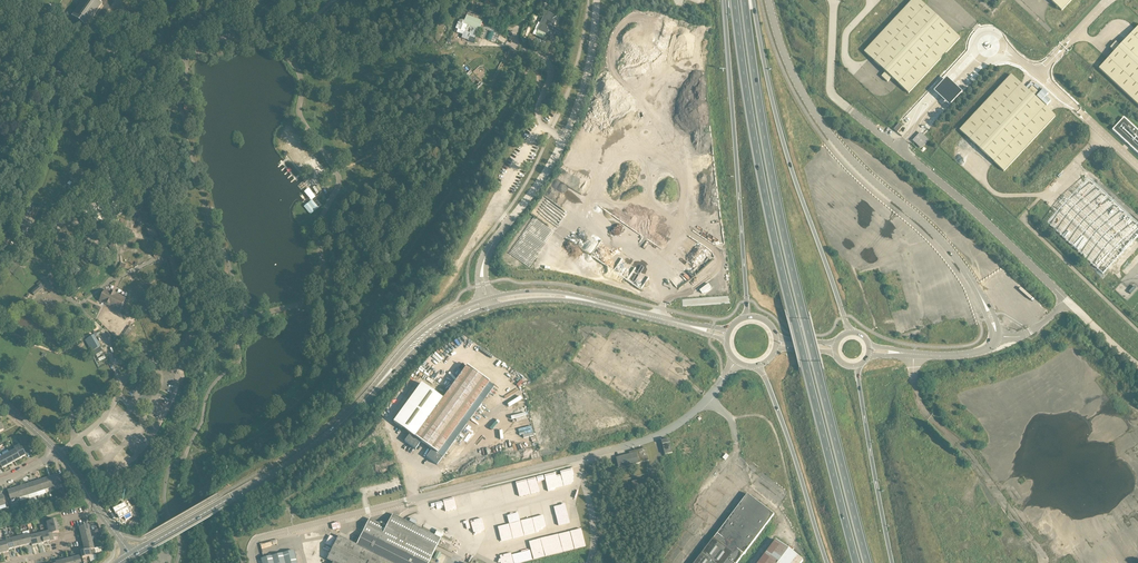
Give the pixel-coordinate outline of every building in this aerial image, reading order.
[(98,1),(96,0),(84,0),(71,17),(86,27),(102,5),(98,1)] [(960,39),(918,0),(913,0),(865,52),(886,72),(881,77),(887,83),(892,78),(909,94),(960,39)] [(1062,11),(1072,0),(1050,0),(1062,11)] [(547,12),(545,11),(545,13),(542,19),(541,21),(537,31),(539,32),(546,34),(549,36),(554,26),(558,17),(547,12)] [(463,25),(466,26),(476,29),(478,30),(482,21),(466,16),(463,25)] [(466,26),(461,38),(467,40),(469,38),(471,38),(475,40),(477,37),(473,35),(476,29),(466,26)] [(1121,46),(1116,41),(1110,48),(1115,52),(1099,69),(1137,106),(1137,27),(1121,46)] [(491,31),(488,39),(497,42),(500,34),(491,31)] [(1028,91),(1013,77),(1011,76),(960,131),(1004,172),(1055,117),(1034,97),(1038,92),(1032,87),(1028,91)] [(946,103),(949,106),(962,92),(959,89),(953,84),(946,77),(933,91),(941,98),(946,103)] [(195,105),(184,106),(185,113),(196,112),(195,105)] [(1137,154),(1137,132),(1124,118),(1113,130),(1126,143),(1127,142),(1131,145),(1130,146),(1137,154)] [(899,124),(894,130),(897,133),(903,127),(899,124)] [(921,148),(928,141),(921,134),(914,141),(921,148)] [(1089,179),(1070,200),(1065,196),(1059,202),(1063,206),(1048,223),(1103,274),(1137,237),(1137,225),(1089,179)] [(311,188),(306,190),(310,200),(322,195),(318,186),(312,189),(311,188)] [(310,215),(318,208),(312,201),(304,207),(310,215)] [(24,238),(28,241),(32,236),(28,233),(24,238)] [(38,286),(32,292),(35,296),(45,287),(42,283),(38,286)] [(700,291),(702,294),(711,287),(709,284),(700,291)] [(110,293),(104,291),(100,301),(119,311),(124,301),(114,296),(115,294),(110,292),(110,293)] [(1122,292),(1118,296),(1124,302),(1128,298),(1122,292)] [(131,327),(125,334),(129,336),(134,329),(131,327)] [(103,351),(94,335),(85,341),(93,356),(103,351)] [(443,400),(426,387),(421,384),(394,423),(410,434),(405,442),(415,450),(421,442),(432,450),(426,458),(437,465),(442,458),(438,455),(453,433),(457,435),(466,424),(462,421),(489,383),(466,367),(443,400)] [(533,405),(546,403),(544,392),(531,394),(533,405)] [(665,455),(672,453),(669,440),(662,442),(665,455)] [(15,450),(20,459),(26,456),(21,447),(15,450)] [(646,448),(633,452),(629,453),(630,455),(617,459),(619,469),(649,461),(646,448)] [(14,462),(20,459),(15,450),(10,453),(9,453),(14,462)] [(8,465),(14,462),(9,453),(3,457),(8,465)] [(58,474),(50,477),(53,487),(62,485),(61,483),(59,476),(58,474)] [(554,489),(560,488),(557,474),(546,476),(547,479),(550,478),(550,482),(553,481),(554,483),(557,483),(557,486),(553,487),(554,489)] [(53,487),(50,477),(42,480),(45,490),(53,487)] [(36,493),(45,490),(42,480),(33,483),(36,493)] [(645,486),(643,480),(633,482),(634,489),(645,486)] [(32,494),(36,493),(33,483),(25,485),(28,495),(32,494)] [(19,498),(28,495),(25,485),(16,488),(19,498)] [(11,501),(19,498),(16,488),(8,491),(11,501)] [(774,515),(748,495),(696,562),(738,562),(774,515)] [(570,520),(565,496),(554,498),(559,523),(570,520)] [(125,503),(113,509),(115,513),(116,512),(120,519),(124,517),(126,520),(132,517),(131,514),(132,513),(129,507),(128,507),(125,503)] [(530,506),(518,508),(521,520),(533,517),(530,506)] [(399,518),(392,515),(386,528),(369,520),(356,545),(339,536),(327,560),(333,562),(428,562),(443,533),(437,530),(434,536),(422,530),(399,518)] [(54,541),(54,538),(57,537),(56,533),(59,533),(56,520),(47,523),(48,526),(46,527),(48,532),(50,542),(54,541)] [(80,534),(90,531),(92,531),(91,527),(91,525),(88,525),(79,528),(80,534)] [(82,539),(91,537),(90,531),(80,534),(82,539)] [(534,559),(586,548),(583,531),(541,539),(543,547),(532,549),(534,559)] [(44,543),(50,542),(48,532),(42,534),(44,543)] [(8,550),(14,549),(12,539),(11,537),(10,534),(9,534),(9,535),(5,536),(5,539),(6,539),(7,542),(8,550)] [(38,545),(44,543),(42,534),(36,535),(38,545)] [(32,546),(38,545),(36,535),(30,537),(32,544),(31,544),(32,546)] [(20,547),(26,545),(24,536),(18,538),(20,547)] [(83,545),(93,543),(91,537),(82,539),(83,545)] [(20,547),(18,538),(12,539),(14,549),(20,547)] [(294,538),(282,540),(283,546),(295,543),(294,538)] [(803,561),(792,553),(794,550),(790,546),(787,549),(776,541),(759,562),(802,562),(803,561)] [(8,550),(7,542),(1,544),(3,553),(9,552),(8,550)] [(85,551),(94,549),(93,543),(83,545),(85,551)] [(94,549),(85,551),(81,552),(82,559),(96,555),(94,549)] [(295,556),(294,551),(261,559),(262,562),(297,562),(295,556)] [(75,562),(81,562),(80,557),(76,558),(75,555),(73,555),(75,562)]
